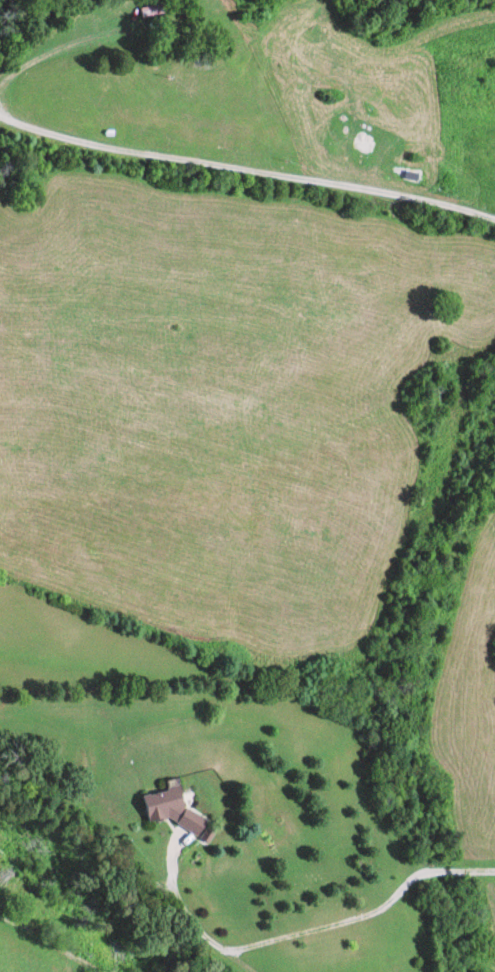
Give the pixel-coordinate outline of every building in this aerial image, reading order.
[(142,22),(164,18),(162,6),(140,10),(142,22)] [(194,808),(191,787),(151,793),(155,821),(176,818),(202,833),(210,832),(216,820),(194,808)]
